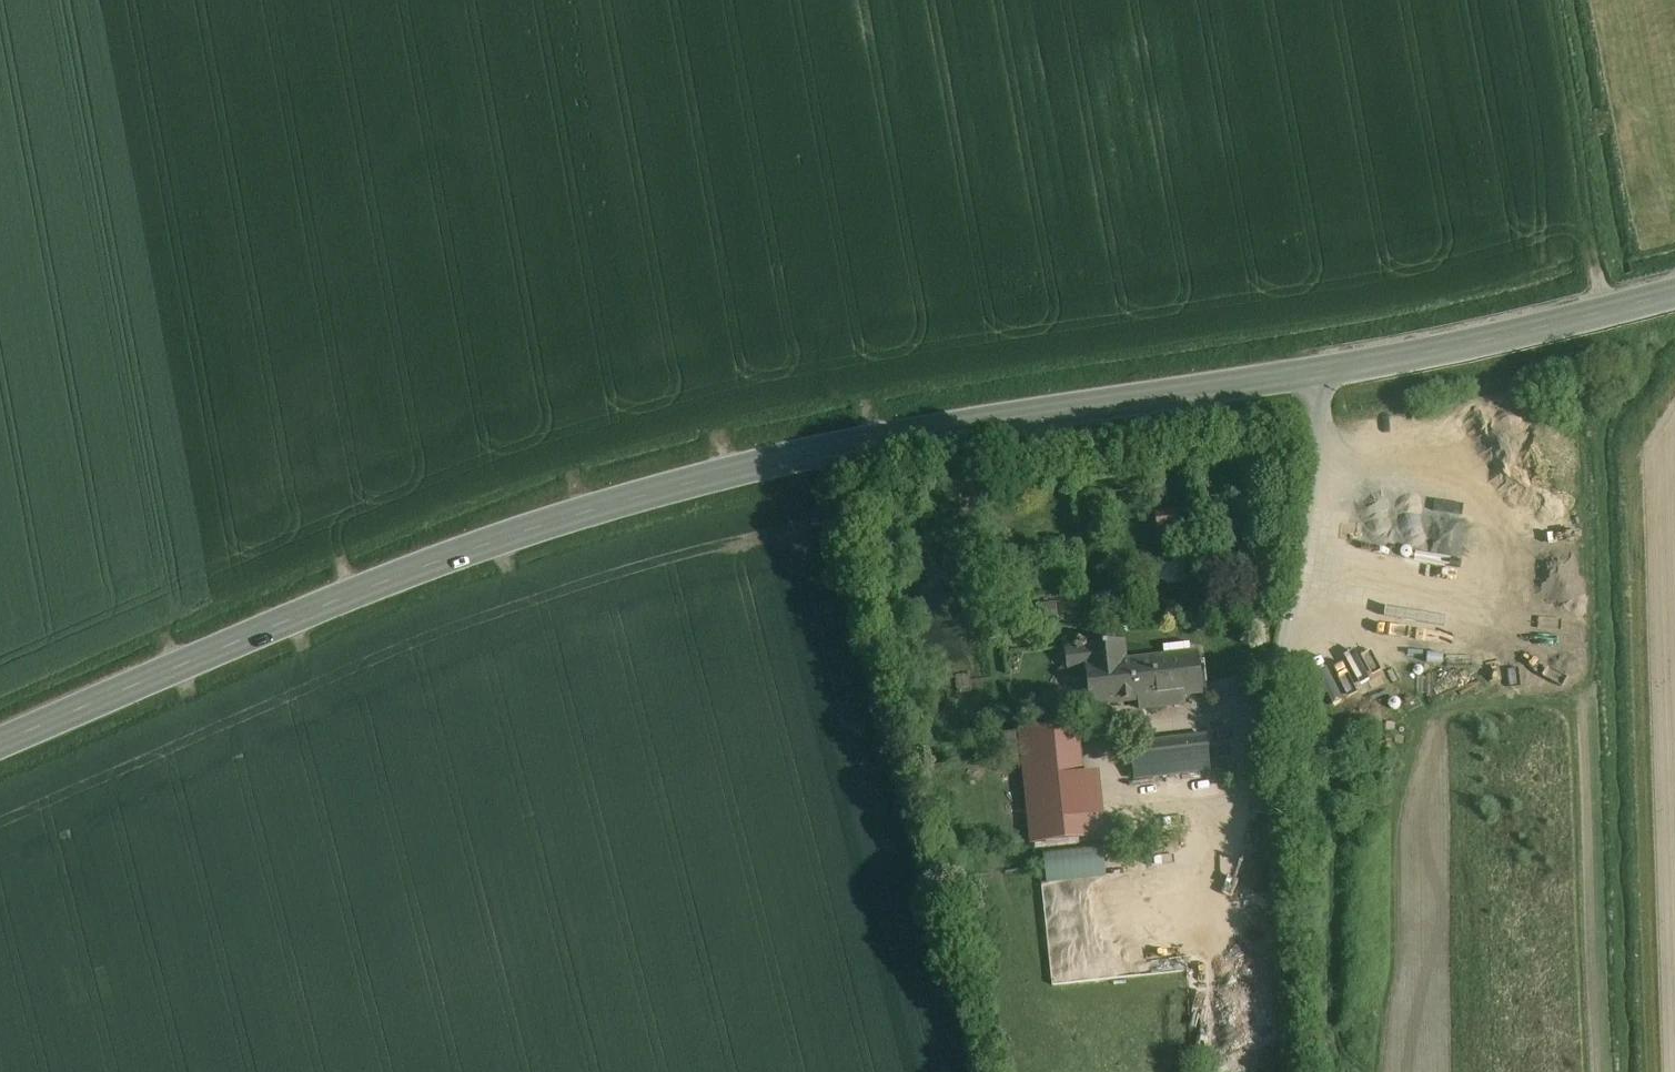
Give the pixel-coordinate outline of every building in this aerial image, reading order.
[(1101,701),(1136,699),(1134,662),(1133,644),(1098,646),(1101,701)] [(1134,662),(1136,699),(1198,695),(1196,658),(1134,662)] [(1073,721),(1019,724),(1020,740),(1005,741),(1012,848),(1081,843),(1073,721)] [(1210,784),(1207,726),(1120,731),(1123,789),(1210,784)] [(1049,851),(1051,878),(1112,875),(1110,848),(1049,851)]
